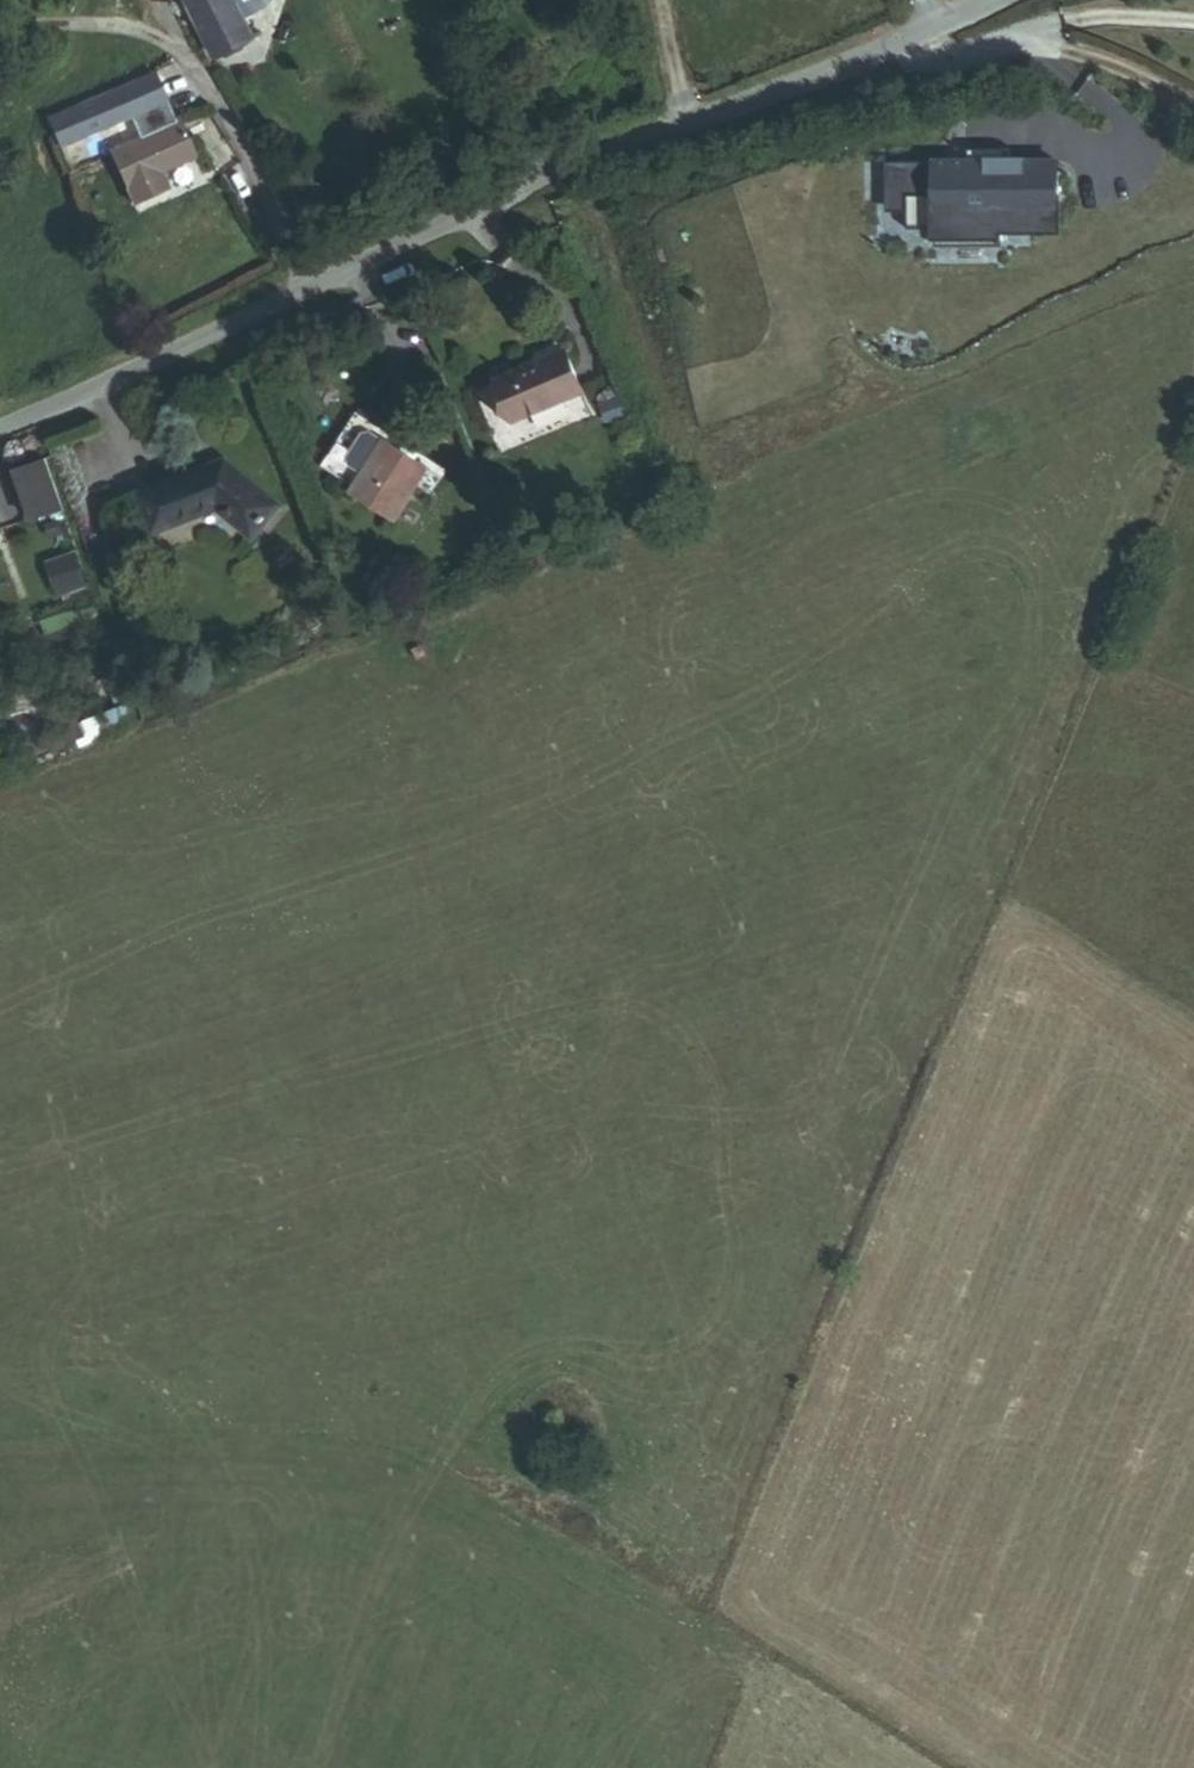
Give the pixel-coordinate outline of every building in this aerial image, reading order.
[(220,60),(254,44),(244,25),(266,13),(278,0),(189,0),(220,60)] [(57,153),(113,129),(103,102),(48,124),(57,153)] [(167,194),(159,177),(191,162),(176,128),(112,157),(135,208),(167,194)] [(979,168),(879,167),(879,211),(900,211),(900,235),(927,236),(927,248),(995,248),(995,237),(1051,237),(1052,170),(1003,169),(1003,156),(979,156),(979,168)] [(516,429),(586,396),(567,353),(496,386),(516,429)] [(612,428),(634,418),(624,398),(602,408),(612,428)] [(401,527),(435,472),(388,443),(386,446),(374,438),(366,440),(350,465),(352,473),(364,481),(354,498),(401,527)] [(61,509),(45,462),(16,472),(31,519),(61,509)] [(262,548),(289,513),(226,467),(141,500),(160,544),(222,520),(262,548)] [(59,591),(81,583),(72,556),(49,563),(59,591)] [(92,739),(95,749),(139,730),(131,707),(86,723),(92,739)] [(92,739),(86,723),(65,731),(70,746),(92,739)]
